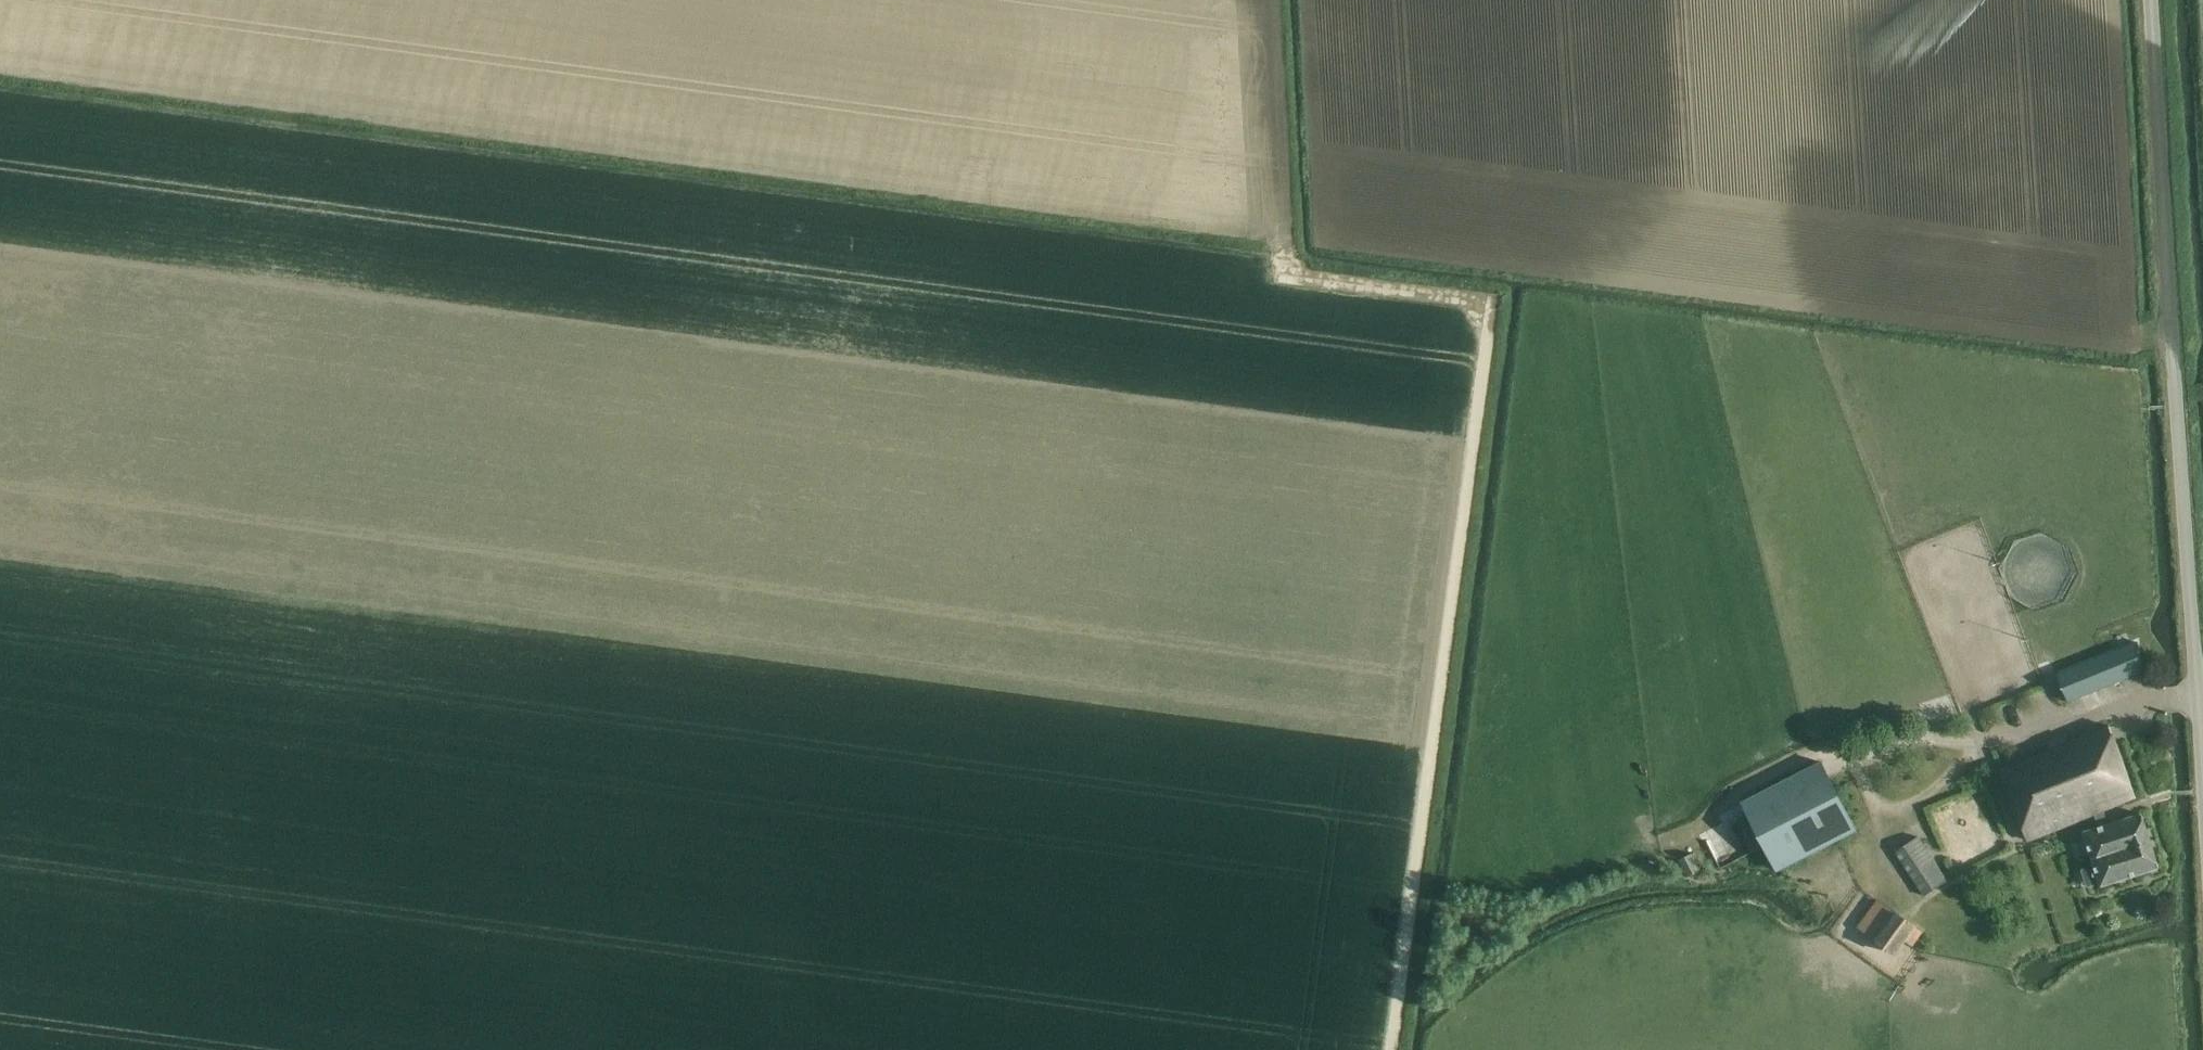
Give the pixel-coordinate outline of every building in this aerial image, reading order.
[(2137,643),(2083,664),(2093,690),(2137,673),(2139,672),(2137,643)] [(2028,840),(2097,813),(2099,827),(2082,832),(2093,865),(2081,869),(2086,887),(2099,884),(2099,886),(2157,868),(2140,814),(2106,825),(2104,811),(2136,798),(2108,726),(2068,742),(2065,734),(2046,741),(2049,749),(2000,768),(2028,840)] [(1821,761),(1743,801),(1778,869),(1856,828),(1821,761)] [(1949,881),(1920,838),(1895,852),(1924,896),(1949,881)] [(1858,927),(1877,942),(1896,956),(1907,942),(1913,947),(1923,931),(1916,925),(1897,911),(1878,898),(1858,927)]
